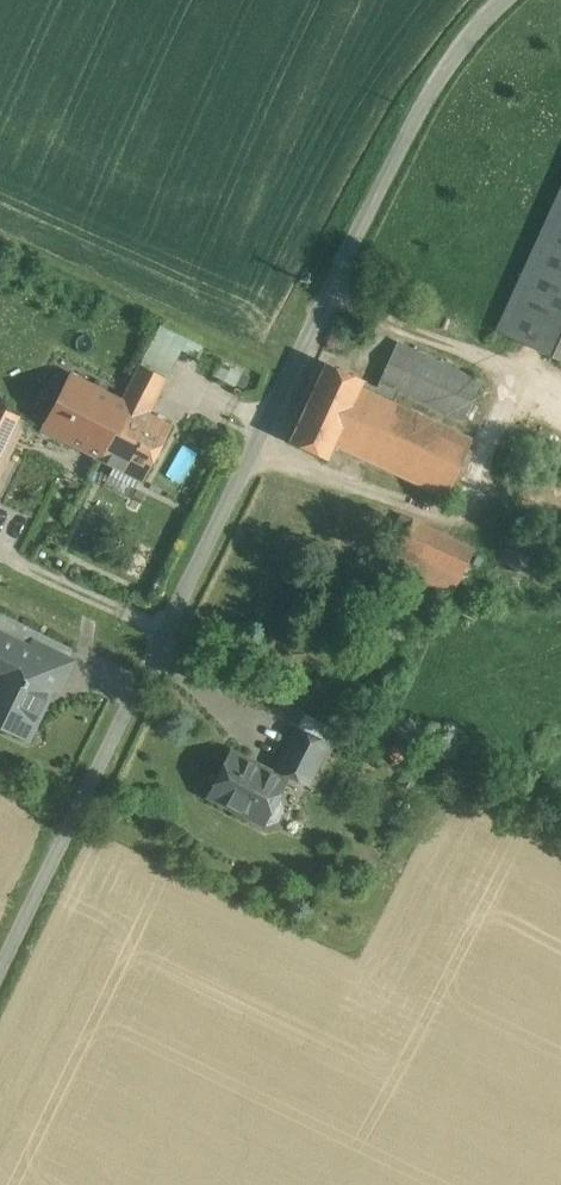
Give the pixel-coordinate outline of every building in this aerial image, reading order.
[(496,330),(560,360),(560,187),(496,330)] [(161,324),(140,365),(166,378),(188,338),(161,324)] [(377,386),(373,393),(375,394),(392,401),(397,389),(407,368),(472,399),(481,380),(397,341),(377,386)] [(377,386),(325,362),(289,440),(326,457),(333,443),(349,451),(375,394),(373,393),(377,386)] [(166,378),(140,365),(122,399),(148,413),(166,378)] [(472,399),(407,368),(397,389),(463,419),(472,399)] [(122,399),(71,373),(41,429),(93,455),(102,460),(116,433),(119,435),(134,406),(122,400),(122,399)] [(392,401),(375,394),(349,451),(445,496),(471,438),(392,401)] [(134,406),(119,435),(116,433),(102,460),(142,480),(171,424),(148,413),(122,399),(122,400),(134,406)] [(0,407),(0,456),(19,416),(0,407)] [(180,479),(195,450),(180,443),(165,471),(180,479)] [(401,514),(387,543),(399,549),(413,519),(401,514)] [(474,548),(413,519),(399,549),(391,566),(452,594),(474,548)] [(480,608),(463,601),(458,612),(475,619),(480,608)] [(68,646),(29,627),(20,645),(32,651),(35,645),(62,658),(68,646)] [(0,635),(0,722),(27,735),(51,684),(23,670),(32,651),(20,645),(0,635)] [(62,658),(35,645),(32,651),(23,670),(51,684),(56,686),(68,662),(62,658)] [(323,723),(304,714),(297,728),(316,737),(323,723)] [(334,729),(323,723),(316,737),(327,743),(334,729)] [(297,728),(296,727),(276,768),(307,783),(327,743),(316,737),(297,728)] [(284,779),(231,752),(209,794),(267,824),(277,820),(283,810),(279,799),(275,797),(284,779)]
